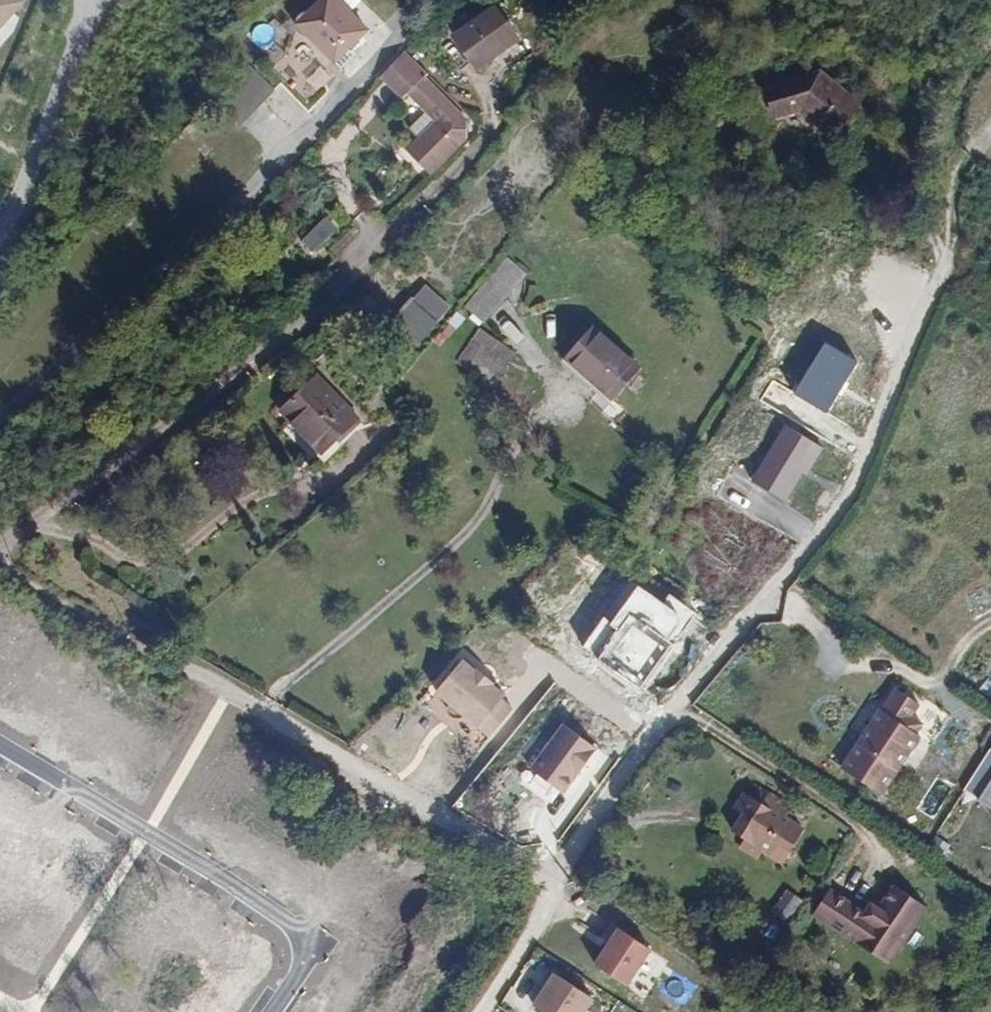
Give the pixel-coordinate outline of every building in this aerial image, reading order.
[(24,4),(19,0),(0,0),(0,33),(24,4)] [(366,29),(336,0),(322,0),(299,23),(345,68),(358,55),(350,46),(366,29)] [(503,54),(498,47),(517,34),(494,3),(453,35),(480,70),(503,54)] [(522,40),(517,34),(498,47),(503,54),(522,40)] [(402,54),(379,80),(403,103),(408,99),(427,118),(409,136),(419,147),(409,157),(429,178),(468,140),(467,126),(424,82),(427,79),(402,54)] [(251,67),(216,102),(239,125),(274,90),(251,67)] [(857,105),(821,76),(774,87),(779,111),(798,106),(833,134),(857,105)] [(344,241),(333,229),(312,250),(323,261),(344,241)] [(483,323),(528,274),(508,257),(463,305),(483,323)] [(422,285),(411,298),(439,321),(450,307),(422,285)] [(420,344),(439,321),(411,298),(392,321),(420,344)] [(613,395),(639,366),(595,327),(569,356),(613,395)] [(405,359),(414,348),(403,339),(394,349),(405,359)] [(509,360),(483,345),(468,370),(494,385),(509,360)] [(323,455),(361,416),(317,372),(279,410),(323,455)] [(486,740),(517,707),(465,658),(434,691),(486,740)] [(924,703),(902,688),(888,710),(885,709),(846,768),(886,794),(925,735),(921,733),(928,721),(917,714),(924,703)] [(964,790),(990,807),(990,746),(964,790)] [(767,800),(789,814),(796,804),(775,789),(767,800)] [(749,811),(739,827),(757,840),(755,842),(776,857),(778,861),(780,860),(786,864),(789,859),(794,857),(793,853),(809,828),(789,814),(767,800),(752,790),(742,806),(749,811)] [(926,904),(892,883),(877,906),(870,901),(864,910),(828,887),(812,913),(887,963),(926,904)] [(629,985),(650,952),(620,932),(598,965),(629,985)] [(535,1004),(548,1011),(585,1011),(593,1000),(554,975),(535,1004)]
